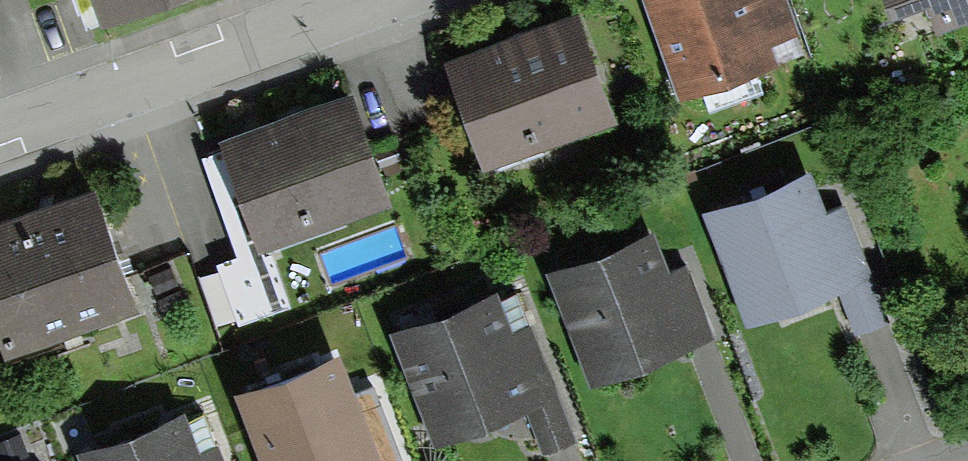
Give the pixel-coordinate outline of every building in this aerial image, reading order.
[(679,94),(701,87),(709,109),(766,90),(758,66),(780,59),(772,35),(798,26),(789,0),(647,0),(679,94)] [(936,22),(967,10),(967,0),(929,0),(936,22)] [(445,49),(484,157),(618,109),(579,1),(445,49)] [(219,129),(224,144),(202,151),(236,248),(393,193),(353,81),(219,129)] [(810,173),(713,208),(757,328),(855,293),(810,173)] [(7,347),(141,298),(96,176),(0,212),(0,328),(7,347)] [(654,226),(556,262),(600,382),(698,346),(654,226)] [(268,246),(218,263),(237,318),(287,301),(268,246)] [(503,290),(405,326),(449,446),(547,410),(503,290)] [(241,390),(267,460),(378,460),(339,354),(241,390)] [(82,453),(85,460),(196,460),(180,417),(82,453)]
